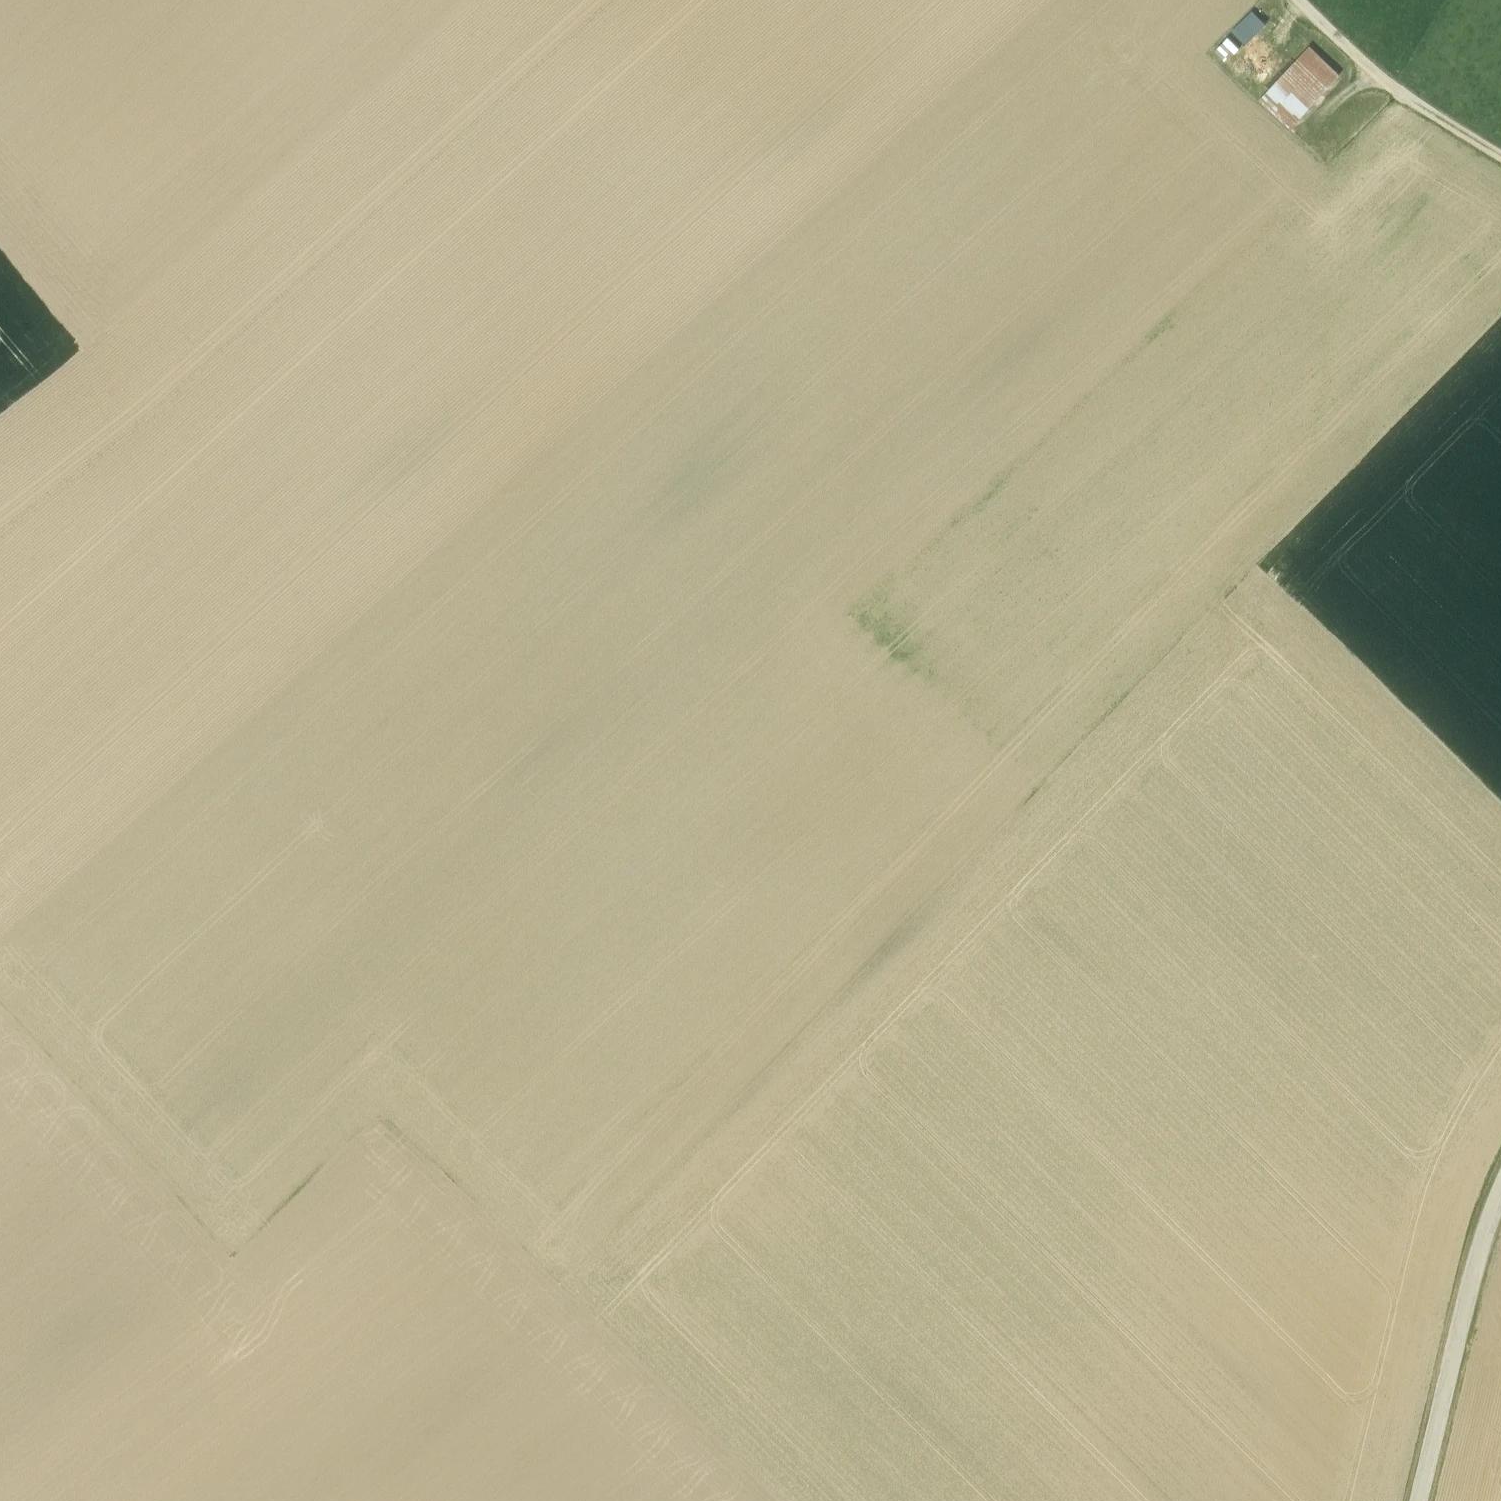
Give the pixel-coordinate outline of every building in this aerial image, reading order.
[(1253,11),(1232,31),(1244,44),(1266,23),(1253,11)] [(1259,99),(1291,128),(1340,74),(1310,46),(1259,99)]
